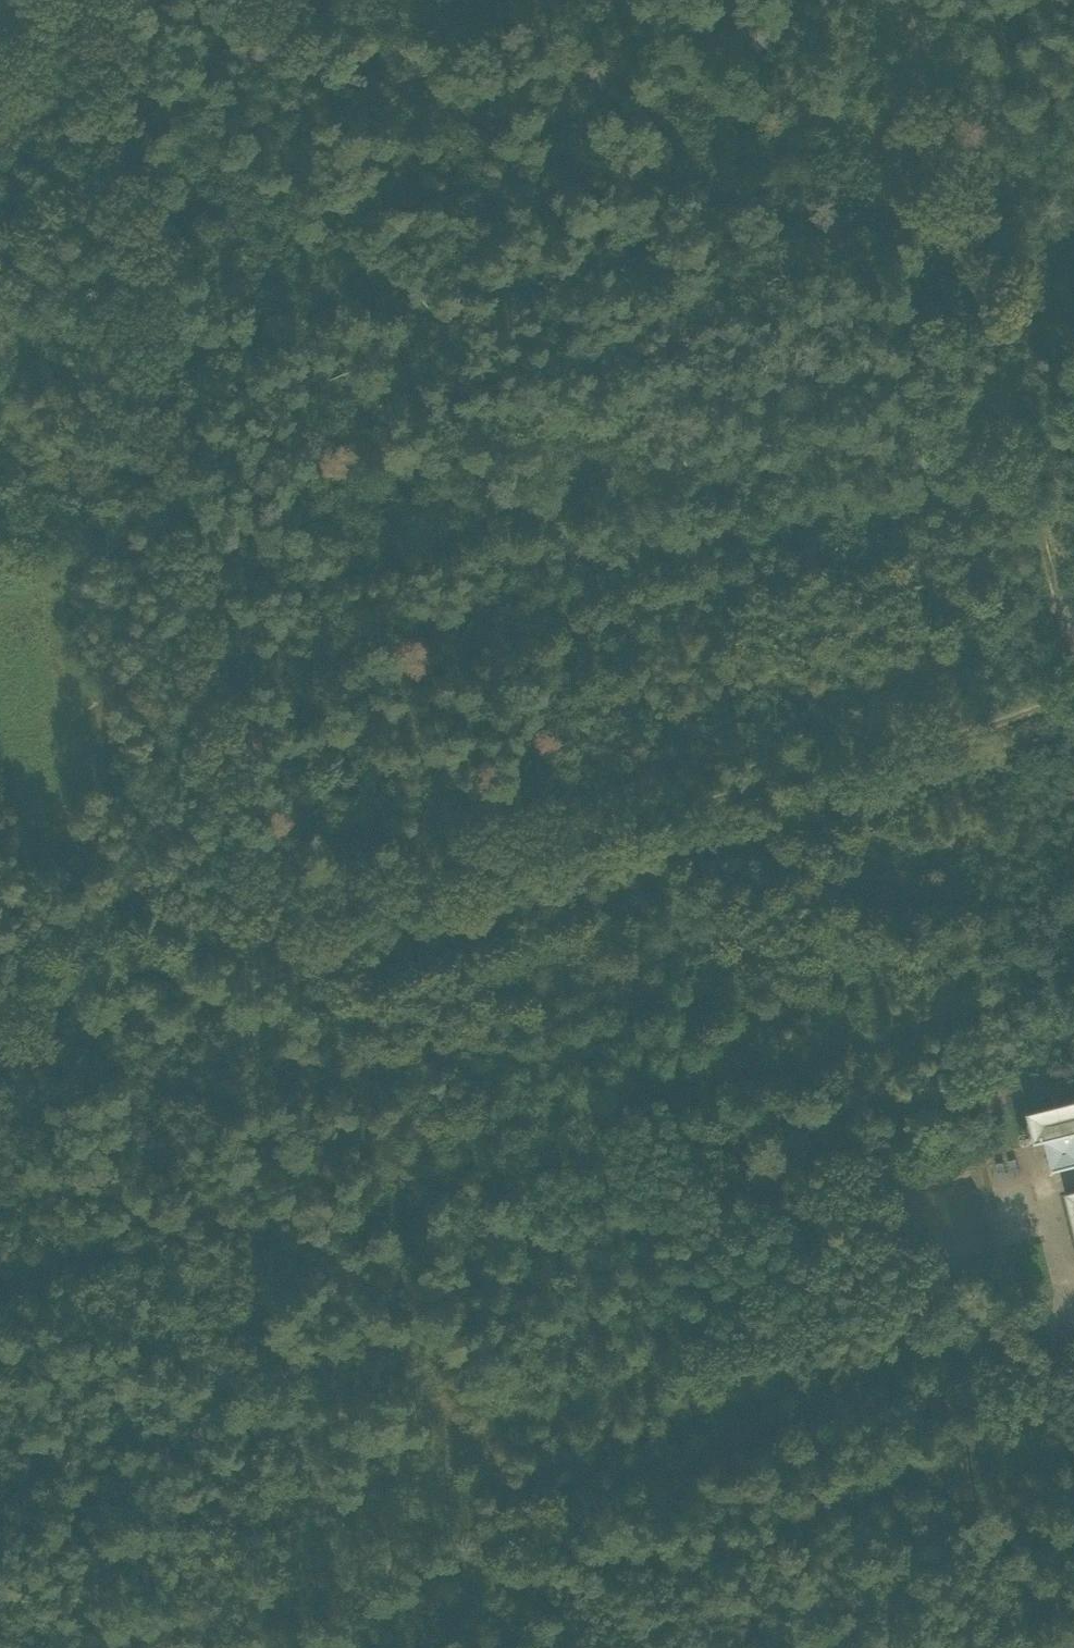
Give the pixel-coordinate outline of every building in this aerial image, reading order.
[(1031,1116),(1040,1147),(1049,1145),(1057,1175),(1073,1171),(1073,1104),(1031,1116)]
